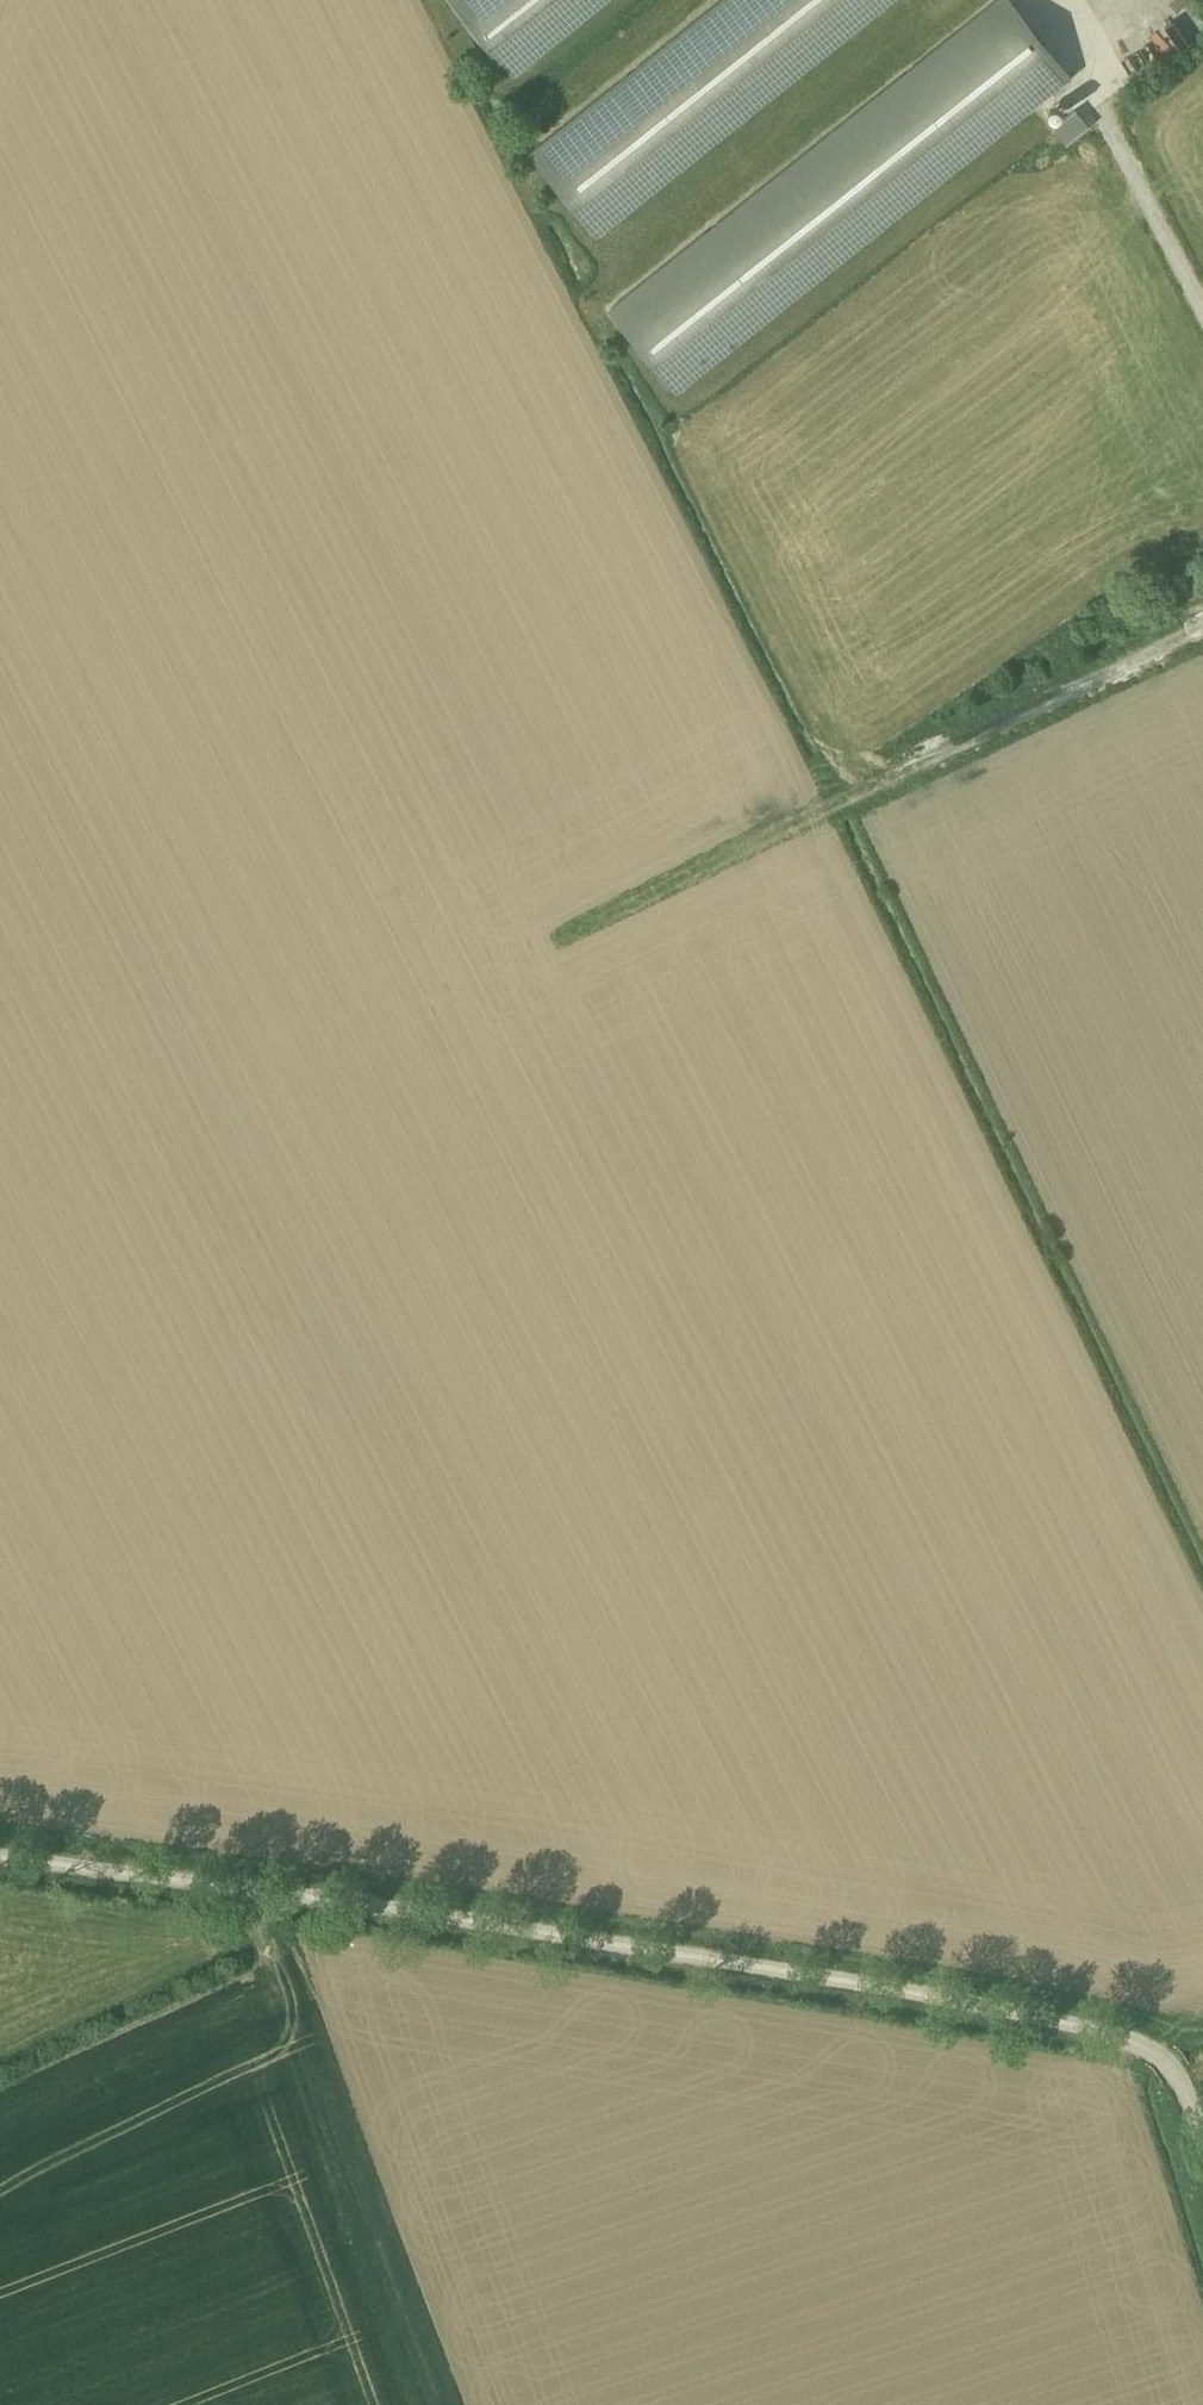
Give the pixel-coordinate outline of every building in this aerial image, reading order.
[(510,72),(600,0),(452,0),(510,72)] [(535,148),(596,225),(878,0),(721,0),(535,148)] [(616,299),(677,375),(1063,68),(1065,66),(1012,0),(991,0),(616,299)] [(1051,126),(1067,143),(1089,123),(1073,106),(1051,126)]
